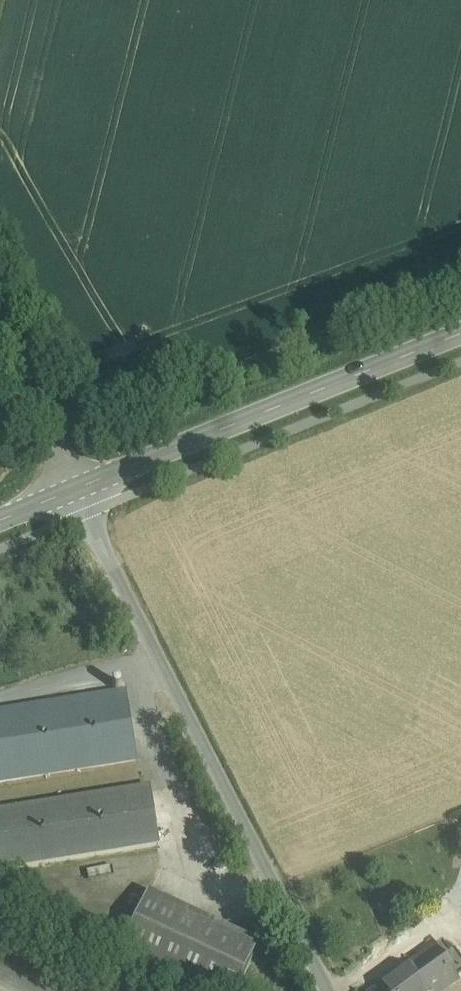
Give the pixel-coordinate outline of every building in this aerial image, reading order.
[(0,717),(0,782),(137,760),(127,696),(0,717)] [(157,842),(149,790),(0,814),(0,867),(157,842)] [(149,894),(129,939),(123,952),(206,990),(237,990),(259,945),(149,894)] [(409,968),(425,990),(440,990),(460,976),(460,971),(455,964),(448,970),(434,950),(409,968)] [(377,990),(425,990),(409,968),(377,990)] [(0,969),(0,990),(46,990),(0,969)]
